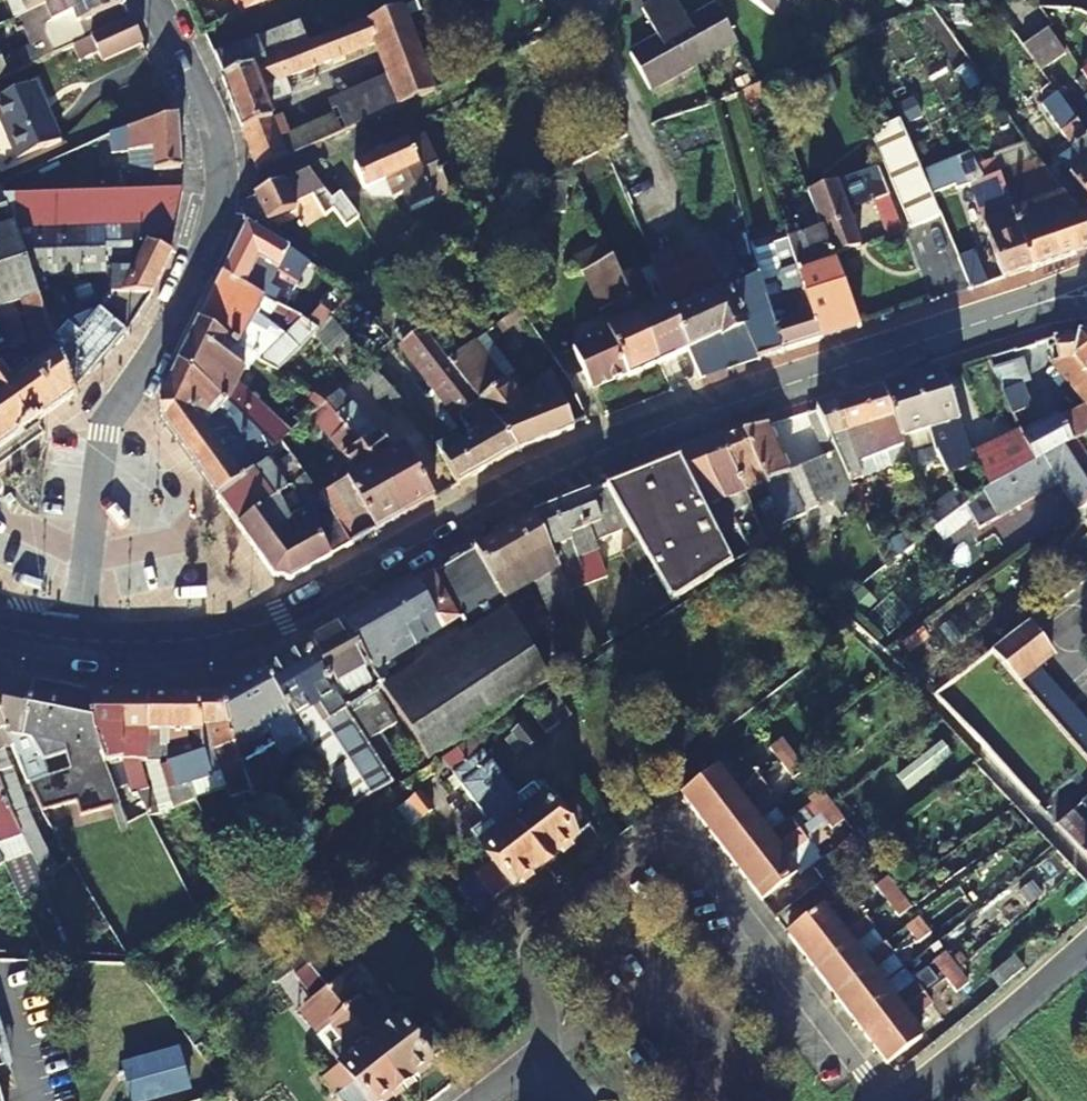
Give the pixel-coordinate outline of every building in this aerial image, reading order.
[(14,19),(18,18),(59,0),(6,0),(14,19)] [(66,50),(131,21),(121,0),(59,0),(18,18),(31,47),(11,56),(17,71),(66,50)] [(241,14),(265,0),(233,0),(241,14)] [(642,8),(657,37),(629,52),(650,88),(736,41),(715,5),(688,20),(676,0),(657,0),(642,8)] [(773,15),(784,0),(752,0),(773,15)] [(305,43),(264,59),(222,77),(220,77),(256,170),(435,91),(401,6),(305,43)] [(143,46),(131,21),(66,50),(80,82),(89,78),(82,60),(97,54),(102,63),(143,46)] [(256,38),(264,59),(305,43),(297,22),(256,37),(256,38)] [(1026,47),(1043,71),(1069,53),(1051,30),(1026,47)] [(222,77),(264,59),(256,38),(213,56),(222,77)] [(1085,99),(1086,101),(1086,81),(1083,76),(1075,82),(1084,94),(1085,99)] [(742,92),(748,105),(775,92),(771,79),(742,92)] [(59,141),(34,85),(0,101),(0,122),(17,160),(59,141)] [(1072,173),(1055,184),(1083,222),(1086,219),(1086,135),(1053,86),(1042,94),(1047,102),(1042,105),(1071,147),(1063,153),(1062,159),(1072,173)] [(114,179),(115,194),(182,192),(176,119),(110,137),(112,157),(129,157),(131,175),(121,175),(121,179),(114,179)] [(921,173),(898,119),(870,132),(910,228),(939,215),(931,195),(921,173)] [(450,193),(424,135),(354,165),(365,190),(385,181),(393,198),(402,194),(410,211),(450,193)] [(921,173),(931,195),(954,186),(956,189),(972,183),(982,179),(995,219),(985,223),(983,223),(1002,279),(1031,268),(999,174),(985,178),(971,153),(921,173)] [(1039,160),(999,174),(1031,268),(1086,248),(1086,229),(1083,222),(1055,184),(1039,160)] [(308,171),(255,196),(267,224),(295,211),(293,204),(312,194),(326,216),(335,210),(348,202),(342,195),(341,193),(332,200),(308,171)] [(982,179),(972,183),(985,223),(995,219),(982,179)] [(565,182),(548,182),(547,211),(563,211),(565,182)] [(860,247),(836,182),(808,192),(822,229),(833,257),(860,247)] [(39,298),(31,277),(3,198),(0,191),(0,312),(39,298)] [(112,297),(151,296),(170,255),(182,192),(115,194),(3,198),(31,277),(106,276),(106,280),(111,280),(112,297)] [(903,231),(889,195),(876,200),(890,236),(903,231)] [(364,225),(348,202),(335,210),(350,233),(364,225)] [(275,304),(277,305),(283,295),(264,283),(271,269),(296,282),(310,263),(282,244),(247,224),(222,275),(275,304)] [(822,229),(788,240),(819,340),(859,327),(833,257),(822,229)] [(782,298),(766,303),(780,353),(819,340),(788,240),(775,245),(785,276),(777,279),(782,298)] [(605,243),(573,257),(579,270),(585,274),(585,276),(601,312),(613,307),(620,324),(606,330),(607,334),(627,378),(628,379),(660,364),(611,257),(605,243)] [(700,379),(780,353),(766,303),(759,274),(724,289),(708,254),(665,274),(663,269),(679,261),(673,246),(651,257),(655,277),(666,303),(687,350),(700,379)] [(611,257),(660,364),(687,350),(666,303),(654,308),(637,270),(630,273),(620,253),(611,257)] [(975,253),(958,259),(969,290),(986,284),(975,253)] [(225,338),(277,371),(319,331),(301,317),(292,325),(294,327),(270,350),(256,341),(267,322),(265,320),(275,304),(222,275),(198,322),(225,338)] [(456,415),(471,440),(442,457),(443,460),(457,484),(518,450),(454,369),(422,328),(420,329),(382,282),(352,293),(330,318),(333,321),(355,347),(372,368),(401,344),(456,415)] [(125,336),(151,296),(112,297),(111,297),(80,338),(68,328),(64,329),(52,294),(39,298),(40,302),(74,396),(125,336)] [(74,396),(40,302),(22,308),(42,361),(10,384),(0,371),(0,450),(74,396)] [(1,319),(6,335),(10,349),(12,352),(28,347),(17,313),(1,318),(1,319)] [(1,318),(0,316),(0,353),(10,350),(10,349),(6,335),(1,319),(1,318)] [(315,337),(337,362),(355,347),(333,321),(315,337)] [(284,442),(311,418),(327,404),(325,402),(313,394),(307,399),(303,397),(275,422),(236,386),(244,369),(219,354),(225,338),(198,322),(179,360),(271,449),(281,443),(284,442)] [(627,378),(607,334),(573,350),(593,393),(627,378)] [(1086,437),(1086,340),(1076,339),(1053,341),(1059,363),(1050,365),(1086,409),(1077,411),(1061,420),(1071,445),(1086,437)] [(473,354),(454,369),(518,450),(573,428),(562,398),(559,400),(543,377),(516,395),(505,380),(503,380),(489,364),(484,367),(473,354)] [(264,454),(271,449),(179,360),(159,402),(161,421),(216,497),(268,460),(264,454)] [(358,379),(390,416),(404,405),(372,368),(358,379)] [(939,454),(944,466),(972,454),(940,375),(911,384),(939,454)] [(904,448),(910,464),(939,454),(911,384),(883,393),(904,448)] [(1002,394),(1013,417),(1025,412),(1014,388),(1002,394)] [(325,402),(327,404),(377,464),(405,514),(433,498),(405,447),(394,453),(352,403),(350,404),(338,391),(325,402)] [(862,477),(856,463),(904,448),(883,393),(817,413),(847,482),(862,477)] [(377,464),(327,404),(311,418),(357,474),(319,496),(350,547),(405,514),(377,464)] [(805,518),(804,515),(835,502),(832,497),(851,490),(847,482),(817,413),(806,416),(825,460),(789,474),(768,428),(742,435),(765,487),(772,501),(783,527),(805,518)] [(1020,432),(975,454),(990,489),(1035,465),(1020,432)] [(745,496),(765,487),(742,435),(722,444),(745,496)] [(1071,445),(1064,449),(1077,470),(1086,465),(1086,437),(1071,445)] [(216,497),(238,527),(258,512),(285,491),(268,465),(273,462),(274,462),(288,452),(281,443),(271,449),(264,454),(268,460),(216,497)] [(725,504),(731,517),(751,508),(745,496),(722,444),(701,453),(725,504)] [(717,507),(725,504),(701,453),(680,461),(716,534),(728,528),(717,507)] [(732,566),(716,534),(680,461),(605,490),(629,530),(638,546),(656,577),(672,603),(732,566)] [(319,496),(305,476),(285,491),(258,512),(272,532),(252,547),(274,578),(290,581),(350,547),(319,496)] [(598,553),(594,545),(629,530),(605,490),(533,517),(564,580),(582,572),(577,562),(598,553)] [(832,497),(835,502),(842,516),(859,509),(851,490),(832,497)] [(936,531),(962,512),(953,491),(929,511),(936,531)] [(783,527),(772,501),(758,506),(769,533),(783,527)] [(272,532),(258,512),(238,527),(252,547),(272,532)] [(598,651),(564,580),(533,517),(474,553),(498,594),(506,608),(525,641),(535,635),(526,620),(528,619),(517,598),(536,587),(575,666),(598,651)] [(759,526),(739,534),(749,555),(767,544),(764,536),(759,526)] [(622,555),(638,586),(656,577),(638,546),(622,555)] [(474,553),(433,577),(459,620),(498,594),(474,553)] [(432,576),(415,586),(442,632),(459,620),(433,577),(432,576)] [(342,628),(374,677),(442,632),(415,586),(342,628)] [(459,620),(467,635),(506,608),(498,594),(459,620)] [(525,641),(506,608),(467,635),(382,691),(427,762),(550,682),(525,641)] [(1019,686),(1039,670),(1054,659),(1028,626),(991,655),(1019,686)] [(305,649),(381,766),(395,757),(381,736),(398,726),(377,694),(382,691),(374,677),(342,628),(305,649)] [(265,672),(302,740),(306,747),(344,816),(393,784),(381,766),(305,649),(265,672)] [(1019,686),(1086,764),(1086,725),(1039,670),(1019,686)] [(220,697),(251,795),(269,785),(258,764),(302,740),(265,672),(220,697)] [(8,741),(31,745),(23,740),(35,686),(0,679),(0,719),(8,741)] [(69,772),(49,779),(27,787),(41,815),(76,805),(81,819),(121,809),(105,766),(89,722),(89,697),(35,686),(23,740),(31,745),(32,745),(40,758),(43,764),(64,758),(69,772)] [(89,722),(105,766),(121,762),(138,757),(140,765),(147,765),(148,697),(89,697),(89,722)] [(153,829),(180,820),(171,789),(165,768),(205,756),(198,697),(148,697),(147,765),(140,765),(149,793),(137,796),(153,829)] [(205,756),(165,768),(171,789),(224,772),(233,800),(251,795),(220,697),(198,697),(205,756)] [(4,753),(12,750),(8,741),(0,719),(0,785),(11,815),(23,812),(21,808),(26,807),(4,753)] [(522,752),(537,741),(525,723),(509,734),(522,752)] [(306,747),(302,740),(258,764),(269,785),(275,782),(268,768),(306,747)] [(32,745),(31,745),(8,741),(12,750),(18,766),(40,758),(32,745)] [(794,756),(782,741),(769,750),(781,766),(794,756)] [(458,752),(546,866),(576,843),(574,838),(590,826),(572,803),(555,815),(532,786),(517,798),(473,742),(458,752)] [(441,763),(486,822),(470,835),(493,864),(478,875),(497,899),(511,887),(514,890),(546,866),(458,752),(441,763)] [(794,756),(781,766),(793,782),(806,771),(794,756)] [(121,762),(132,797),(137,796),(149,793),(140,765),(138,757),(121,762)] [(43,764),(40,758),(18,766),(26,787),(27,787),(49,779),(43,764)] [(719,771),(684,798),(704,824),(761,781),(754,771),(732,787),(719,771)] [(723,849),(759,822),(748,808),(769,792),(761,781),(704,824),(723,849)] [(11,815),(0,785),(0,818),(11,815)] [(833,806),(821,791),(806,801),(819,817),(833,806)] [(1082,804),(1072,792),(1045,815),(1056,828),(1082,804)] [(410,828),(420,821),(408,805),(399,812),(410,828)] [(833,806),(819,817),(831,832),(844,822),(833,806)] [(723,849),(742,875),(799,832),(790,820),(769,836),(759,822),(723,849)] [(808,843),(799,832),(742,875),(763,901),(798,875),(787,859),(808,843)] [(900,894),(888,879),(874,889),(886,905),(900,894)] [(900,894),(886,905),(898,920),(911,909),(900,894)] [(810,963),(867,920),(858,908),(837,924),(826,911),(790,937),(810,963)] [(810,963),(829,988),(864,961),(853,947),(874,931),(867,920),(810,963)] [(918,920),(905,930),(917,945),(930,934),(918,920)] [(849,1013),(884,987),(873,973),(894,957),(885,945),(864,961),(829,988),(849,1013)] [(958,970),(946,954),(932,965),(945,980),(958,970)] [(321,956),(303,964),(400,1089),(432,1065),(430,1063),(446,1051),(427,1026),(411,1039),(389,1009),(372,1022),(321,956)] [(303,964),(293,970),(274,981),(299,1011),(318,1038),(340,1062),(342,1064),(354,1080),(362,1090),(370,1100),(371,1100),(382,1100),(400,1089),(303,964)] [(958,970),(945,980),(956,994),(969,985),(958,970)] [(849,1013),(868,1040),(924,996),(915,985),(894,1001),(884,987),(849,1013)] [(933,1007),(924,996),(868,1040),(888,1066),(889,1066),(924,1039),(911,1023),(933,1007)] [(178,1053),(122,1070),(131,1100),(150,1100),(188,1090),(178,1053)] [(324,1076),(342,1100),(371,1100),(340,1062),(324,1076)]
